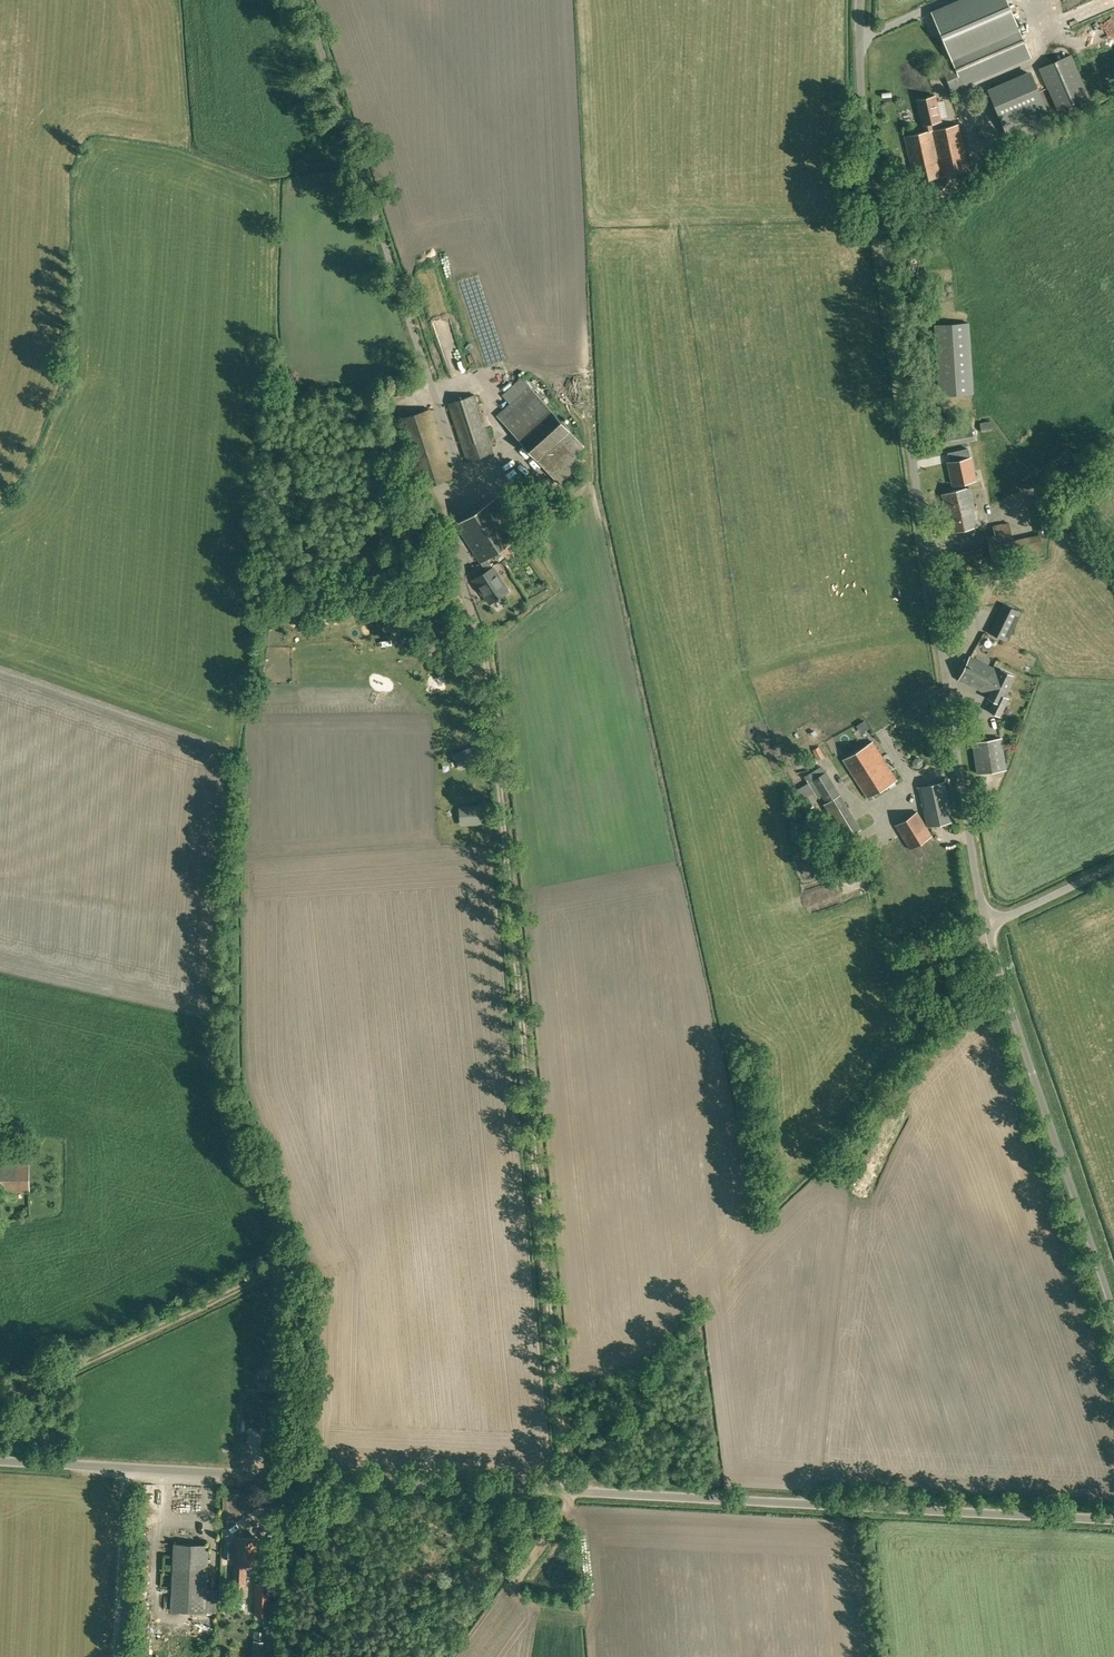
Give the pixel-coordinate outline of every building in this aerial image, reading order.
[(1031,57),(1017,24),(1007,0),(965,0),(932,14),(949,53),(954,65),(943,70),(952,91),(1031,57)] [(1090,95),(1072,54),(1039,68),(1058,110),(1090,95)] [(988,89),(1008,138),(1050,120),(1037,91),(1029,72),(1028,72),(988,89)] [(923,124),(925,131),(904,136),(915,182),(969,169),(959,124),(932,130),(931,123),(940,120),(935,96),(917,100),(923,124)] [(992,167),(1009,150),(1002,142),(984,159),(992,167)] [(973,393),(968,323),(935,325),(939,395),(973,393)] [(509,395),(515,398),(520,387),(513,385),(509,395)] [(501,420),(519,440),(538,461),(560,484),(585,460),(579,452),(585,446),(571,431),(552,409),(552,410),(534,390),(501,420)] [(494,452),(475,395),(449,403),(468,460),(494,452)] [(453,478),(430,409),(401,419),(423,488),(453,478)] [(981,432),(991,430),(990,421),(980,423),(981,432)] [(960,460),(951,462),(948,462),(950,468),(953,484),(973,480),(975,479),(973,471),(968,448),(958,451),(960,460)] [(1014,469),(1021,487),(1033,482),(1026,464),(1014,469)] [(303,494),(303,487),(281,488),(282,500),(295,499),(295,494),(303,494)] [(978,526),(969,487),(941,493),(951,532),(978,526)] [(1039,534),(1047,533),(1048,516),(1048,507),(1046,497),(1031,500),(1039,534)] [(486,571),(493,567),(487,557),(518,538),(495,501),(457,524),(480,562),(481,562),(486,571)] [(995,533),(987,535),(991,559),(1001,557),(1002,562),(1017,559),(1013,540),(1009,523),(993,526),(995,533)] [(533,591),(541,586),(530,565),(521,570),(533,591)] [(493,567),(486,571),(473,579),(482,594),(483,593),(489,603),(508,591),(493,567)] [(1018,610),(1004,603),(990,632),(1004,639),(1018,610)] [(999,662),(995,669),(970,657),(959,679),(989,693),(987,697),(993,700),(989,710),(1000,716),(1008,698),(1003,695),(1013,675),(1002,669),(1004,665),(999,662)] [(1006,769),(1001,738),(973,742),(978,773),(1006,769)] [(873,741),(843,759),(867,797),(896,779),(873,741)] [(819,745),(813,749),(818,759),(825,755),(819,745)] [(805,757),(809,766),(816,763),(811,754),(805,757)] [(825,803),(833,798),(838,795),(825,772),(811,780),(825,803)] [(953,821),(944,781),(919,787),(927,826),(953,821)] [(825,803),(823,804),(828,812),(823,815),(833,833),(836,831),(841,840),(859,829),(844,803),(838,806),(833,798),(825,803)] [(909,850),(932,836),(917,811),(894,826),(909,850)] [(8,1159),(0,1159),(0,1191),(30,1191),(29,1158),(29,1150),(8,1150),(8,1159)] [(256,1565),(257,1538),(235,1537),(233,1578),(245,1579),(246,1564),(256,1565)] [(217,1589),(206,1588),(208,1545),(174,1543),(171,1610),(215,1612),(217,1589)] [(271,1615),(272,1584),(255,1584),(254,1614),(271,1615)] [(205,1622),(205,1613),(190,1613),(190,1622),(205,1622)] [(269,1641),(253,1640),(251,1656),(267,1656),(269,1641)]
